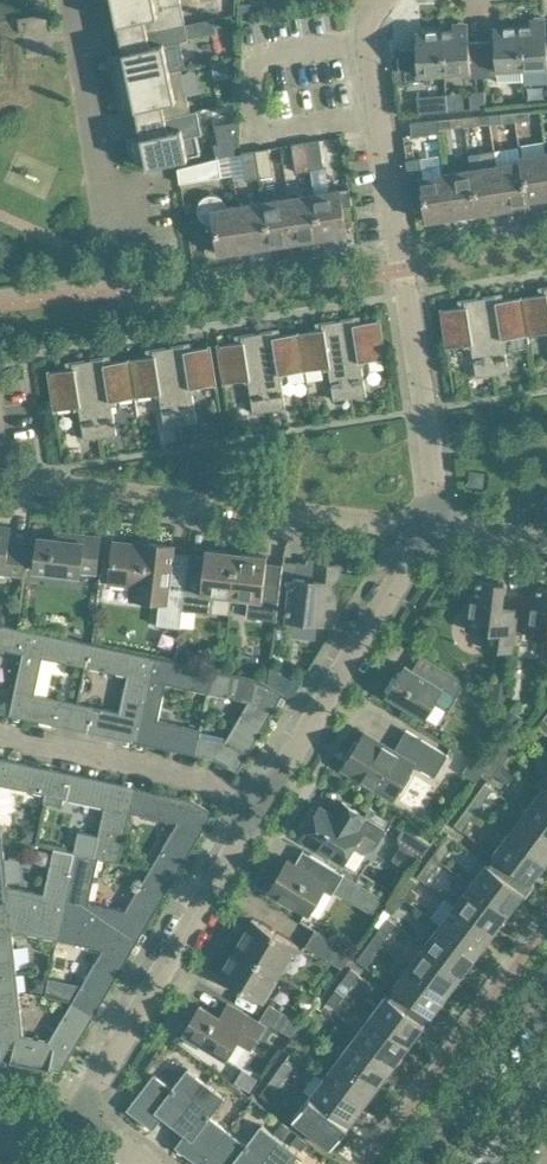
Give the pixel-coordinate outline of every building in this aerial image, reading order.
[(120,38),(185,23),(180,0),(112,0),(120,38)] [(252,3),(238,3),(238,11),(252,12),(252,3)] [(546,37),(546,18),(530,19),(530,25),(520,26),(523,68),(546,67),(546,37)] [(186,68),(180,40),(189,39),(185,23),(120,38),(124,54),(111,57),(116,83),(180,69),(186,68)] [(484,77),(482,41),(469,42),(468,23),(452,24),(452,30),(442,30),(445,73),(470,72),(470,78),(484,77)] [(523,68),(520,26),(493,27),(494,40),(482,41),(484,77),(498,76),(498,81),(523,79),(523,68)] [(445,73),(442,30),(416,32),(417,47),(398,48),(399,70),(405,70),(406,81),(420,81),(420,74),(445,73)] [(189,111),(180,69),(116,83),(122,112),(135,109),(138,122),(165,117),(184,113),(189,111)] [(400,115),(448,111),(446,94),(399,98),(400,115)] [(201,125),(198,110),(189,111),(184,113),(187,128),(201,125)] [(529,110),(515,111),(516,121),(530,120),(529,110)] [(516,121),(515,111),(489,114),(490,123),(516,121)] [(490,123),(489,114),(464,116),(465,126),(490,123)] [(465,126),(464,116),(439,119),(440,128),(465,126)] [(168,130),(165,117),(138,122),(141,136),(128,139),(134,169),(188,157),(182,128),(168,130)] [(410,121),(412,136),(440,133),(440,128),(439,119),(410,121)] [(218,143),(214,144),(217,158),(218,157),(235,153),(235,143),(235,139),(218,143)] [(320,139),(306,141),(310,169),(325,167),(320,139)] [(310,169),(306,141),(292,144),(297,172),(310,169)] [(269,147),(255,150),(260,178),(274,175),(269,147)] [(260,178),(255,150),(241,152),(246,180),(260,178)] [(504,209),(497,164),(495,151),(470,154),(472,168),(479,213),(504,209)] [(546,152),(520,156),(521,160),(522,160),(528,200),(529,200),(546,197),(546,155),(546,152)] [(178,168),(180,183),(221,177),(218,157),(217,158),(178,168)] [(453,217),(446,172),(424,176),(421,157),(406,159),(414,206),(425,204),(427,221),(453,217)] [(528,200),(522,160),(521,160),(497,164),(504,209),(530,205),(529,200),(528,200)] [(479,213),(472,168),(446,172),(453,217),(479,213)] [(349,188),(314,193),(321,238),(347,234),(343,206),(352,205),(349,188)] [(321,238),(314,193),(289,197),(296,242),(321,238)] [(244,250),(237,205),(227,207),(225,201),(220,197),(216,196),(213,196),(210,196),(206,197),(204,197),(200,201),(198,206),(198,211),(200,217),(204,221),(209,223),(215,224),(219,254),(244,250)] [(296,242),(289,197),(264,201),(271,246),(296,242)] [(271,246),(264,201),(237,205),(244,250),(271,246)] [(545,288),(546,293),(522,297),(522,295),(528,335),(546,332),(546,287),(545,288)] [(528,335),(522,295),(521,296),(521,297),(498,301),(497,295),(481,298),(493,374),(509,372),(504,343),(508,338),(528,335)] [(493,374),(481,298),(465,301),(465,306),(442,310),(442,308),(440,308),(447,349),(448,349),(448,347),(467,344),(472,348),(477,377),(493,374)] [(354,318),(338,321),(350,397),(366,394),(362,366),(366,360),(384,357),(385,359),(386,359),(380,318),(378,318),(378,319),(355,324),(354,318)] [(350,397),(338,321),(322,323),(323,329),(300,332),(299,331),(305,370),(324,367),(329,371),(334,399),(350,397)] [(305,370),(299,331),(298,331),(298,333),(275,337),(274,331),(258,333),(270,410),(286,407),(281,378),(285,373),(305,370)] [(270,410),(258,333),(242,336),(242,342),(219,345),(219,343),(217,344),(224,385),(225,384),(225,383),(244,380),(249,383),(254,412),(270,410)] [(185,345),(169,347),(181,424),(197,421),(192,392),(196,387),(215,384),(215,386),(217,386),(210,345),(209,345),(209,347),(186,351),(185,345)] [(181,424),(169,347),(153,350),(154,356),(130,359),(130,358),(129,358),(136,397),(155,394),(160,398),(165,426),(181,424)] [(136,397),(129,358),(129,360),(105,363),(105,358),(89,360),(101,437),(117,434),(112,405),(116,400),(136,397)] [(101,437),(89,360),(72,363),(73,368),(50,372),(49,370),(48,371),(55,412),(56,411),(56,410),(75,407),(80,410),(84,439),(101,437)] [(469,484),(471,484),(482,485),(484,472),(471,470),(469,484)] [(24,576),(28,547),(9,545),(11,526),(0,525),(0,578),(4,578),(5,574),(24,576)] [(100,536),(71,533),(70,540),(38,536),(35,570),(80,575),(81,570),(96,572),(100,536)] [(180,627),(183,609),(185,589),(168,587),(173,545),(137,541),(137,544),(114,541),(109,582),(132,584),(131,598),(160,601),(157,624),(180,627)] [(232,596),(237,552),(206,549),(205,560),(190,558),(190,553),(189,553),(185,589),(183,609),(212,612),(215,594),(232,596)] [(279,600),(283,564),(281,564),(281,569),(266,567),(267,556),(237,552),(232,596),(249,598),(247,616),(276,620),(279,600)] [(283,564),(279,600),(288,601),(286,620),(324,625),(326,606),(335,607),(340,564),(317,562),(316,567),(309,566),(309,563),(283,560),(283,564)] [(513,651),(517,617),(518,609),(502,607),(505,584),(482,581),(483,579),(477,579),(477,580),(472,580),(466,628),(486,631),(484,648),(513,651)] [(543,588),(543,586),(538,586),(538,587),(532,587),(527,635),(546,638),(544,654),(546,655),(546,588),(543,588)] [(28,630),(0,624),(0,648),(23,653),(28,630)] [(42,657),(85,666),(90,643),(28,630),(23,653),(9,714),(72,728),(77,702),(35,693),(42,657)] [(133,741),(152,656),(90,643),(85,666),(128,675),(120,711),(77,702),(72,728),(133,741)] [(195,754),(199,735),(200,735),(201,729),(158,719),(166,683),(208,692),(213,669),(152,656),(133,741),(195,754)] [(427,677),(413,669),(405,664),(387,695),(424,718),(434,701),(449,710),(465,682),(435,663),(427,677)] [(261,679),(213,669),(208,692),(249,701),(225,741),(200,735),(199,735),(195,754),(216,758),(239,772),(239,771),(238,770),(283,694),(284,694),(285,693),(261,679)] [(525,727),(515,741),(523,747),(534,733),(525,727)] [(409,759),(394,750),(365,732),(343,768),(393,798),(414,764),(435,776),(448,755),(421,738),(409,759)] [(506,741),(494,757),(502,763),(514,747),(506,741)] [(490,780),(502,763),(494,757),(487,767),(482,774),(490,780)] [(44,800),(51,769),(0,758),(0,784),(45,794),(44,800)] [(477,781),(482,774),(487,767),(472,758),(463,773),(477,781)] [(119,862),(130,812),(129,812),(135,786),(51,769),(44,800),(62,804),(64,798),(104,806),(99,833),(79,829),(75,851),(77,851),(94,855),(94,856),(99,857),(119,862)] [(485,782),(470,803),(478,809),(493,788),(485,782)] [(191,798),(135,786),(129,812),(130,812),(178,822),(126,910),(89,903),(99,857),(94,856),(94,855),(77,851),(62,917),(115,928),(138,941),(213,813),(214,813),(215,812),(191,798)] [(540,791),(524,812),(546,829),(546,797),(540,791)] [(463,830),(478,809),(470,803),(454,824),(463,830)] [(363,853),(374,851),(393,819),(371,807),(366,815),(354,808),(346,822),(320,806),(301,837),(343,863),(353,847),(363,853)] [(524,812),(509,832),(546,861),(546,829),(524,812)] [(9,906),(62,917),(77,851),(75,851),(54,847),(44,893),(7,885),(0,815),(0,907),(9,906)] [(404,827),(398,836),(401,845),(420,859),(430,842),(404,827)] [(546,861),(509,832),(493,853),(496,855),(513,868),(507,878),(524,891),(523,892),(526,894),(535,882),(532,880),(546,861)] [(448,833),(432,855),(441,861),(456,840),(448,833)] [(303,868),(295,863),(288,859),(270,890),(308,913),(323,889),(332,895),(344,874),(311,854),(303,868)] [(426,882),(441,861),(432,855),(417,875),(426,882)] [(507,878),(513,868),(496,855),(489,864),(486,862),(470,883),(508,912),(523,892),(524,891),(507,878)] [(409,875),(397,892),(405,898),(417,882),(409,875)] [(493,932),(508,912),(470,883),(455,904),(493,932)] [(393,915),(405,898),(397,892),(385,909),(393,915)] [(478,953),(493,932),(455,904),(440,924),(478,953)] [(57,939),(62,917),(9,906),(0,907),(0,992),(18,990),(12,930),(57,939)] [(95,1014),(138,941),(115,928),(62,917),(57,939),(103,949),(72,1001),(95,1014)] [(387,917),(372,938),(381,944),(396,923),(387,917)] [(252,918),(235,947),(280,974),(297,945),(252,918)] [(462,973),(478,953),(440,924),(424,945),(462,973)] [(305,945),(342,967),(353,952),(315,929),(305,945)] [(366,965),(381,944),(372,938),(357,959),(366,965)] [(447,994),(462,973),(424,945),(409,965),(447,994)] [(280,974),(235,947),(218,975),(263,1002),(280,974)] [(447,994),(409,965),(393,986),(396,988),(413,1001),(406,1009),(423,1022),(430,1014),(431,1015),(447,994)] [(342,980),(351,986),(360,974),(351,968),(342,980)] [(406,1009),(413,1001),(396,988),(389,997),(386,994),(370,1015),(409,1044),(425,1023),(423,1022),(406,1009)] [(335,1007),(344,995),(336,989),(327,1001),(335,1007)] [(95,1014),(72,1001),(49,1041),(23,1035),(18,990),(0,992),(0,1058),(10,1060),(10,1062),(19,1063),(21,1066),(24,1069),(27,1070),(31,1071),(35,1071),(38,1070),(42,1068),(50,1070),(50,1068),(62,1071),(95,1014)] [(184,1032),(226,1057),(237,1039),(250,1047),(264,1025),(228,1003),(227,1005),(236,1010),(229,1022),(200,1005),(184,1032)] [(261,1017),(293,1037),(300,1026),(302,1023),(269,1003),(261,1017)] [(309,1014),(302,1023),(300,1026),(309,1033),(317,1021),(309,1014)] [(394,1065),(409,1044),(370,1015),(355,1036),(394,1065)] [(300,1045),(309,1033),(300,1026),(293,1037),(291,1039),(300,1045)] [(378,1085),(394,1065),(355,1036),(340,1056),(378,1085)] [(363,1106),(378,1085),(340,1056),(324,1077),(363,1106)] [(285,1060),(276,1072),(284,1078),(293,1066),(285,1060)] [(174,1125),(206,1082),(187,1068),(172,1088),(154,1074),(127,1109),(153,1129),(163,1117),(174,1125)] [(268,1100),(284,1078),(276,1072),(260,1094),(268,1100)] [(348,1126),(363,1106),(324,1077),(309,1097),(348,1126)] [(228,1130),(210,1117),(225,1097),(206,1082),(174,1125),(185,1133),(175,1146),(199,1163),(202,1163),(228,1130)] [(332,1147),(348,1126),(309,1097),(293,1118),(332,1147)] [(282,1120),(272,1133),(280,1138),(290,1126),(282,1120)] [(280,1138),(272,1133),(261,1124),(246,1144),(228,1130),(202,1163),(261,1163),(280,1138)] [(299,1133),(292,1142),(302,1149),(308,1141),(299,1133)] [(280,1138),(261,1163),(291,1163),(299,1153),(280,1138)]
